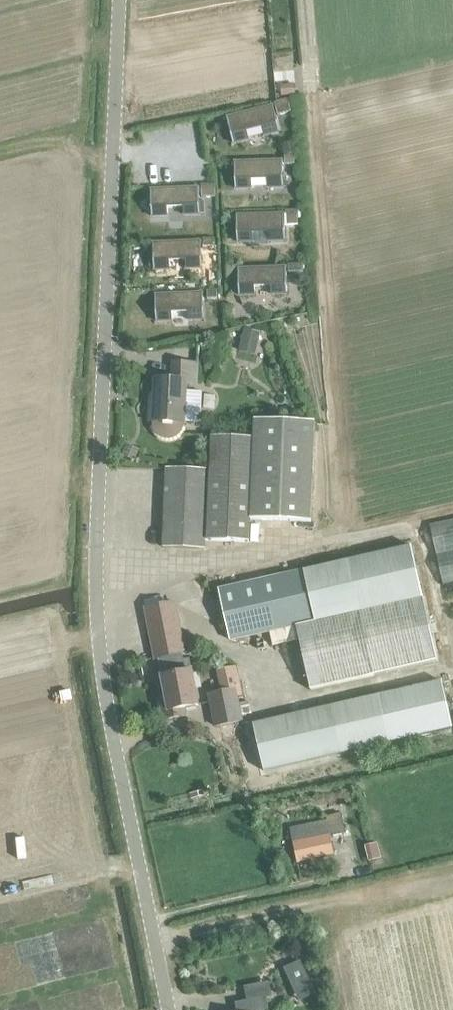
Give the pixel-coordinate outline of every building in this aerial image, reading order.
[(288,100),(274,104),(277,116),(291,112),(288,100)] [(273,106),(226,118),(233,143),(248,139),(246,131),(262,127),(264,135),(279,131),(273,106)] [(294,154),(284,154),(284,164),(294,164),(294,154)] [(282,161),(234,162),(235,188),(251,188),(251,180),(266,179),(267,187),(283,187),(282,161)] [(215,185),(200,186),(201,197),(215,197),(215,185)] [(198,188),(150,190),(151,216),(167,215),(167,207),(183,206),(183,215),(199,214),(198,188)] [(301,211),(285,211),(285,219),(301,218),(301,211)] [(268,232),(269,241),(285,240),(284,214),(236,216),(237,242),(253,241),(252,233),(268,232)] [(200,241),(152,243),(153,269),(169,269),(169,261),(185,260),(185,268),(201,267),(200,241)] [(286,268),(237,269),(238,295),(254,294),(254,286),(270,286),(271,294),(286,293),(286,268)] [(217,291),(206,291),(207,299),(217,299),(217,291)] [(202,293),(155,295),(156,321),(172,320),(171,312),(187,312),(187,320),(204,319),(202,293)] [(260,332),(244,329),(242,339),(257,343),(260,332)] [(154,431),(155,433),(158,436),(161,438),(165,439),(169,439),(173,439),(176,437),(179,434),(181,431),(183,428),(183,424),(185,384),(195,384),(196,363),(172,362),(172,379),(154,378),(153,404),(150,404),(149,422),(153,422),(152,427),(154,431)] [(310,522),(314,422),(254,420),(254,438),(212,436),(210,470),(166,468),(163,548),(204,549),(204,541),(249,542),(250,519),(310,522)] [(452,582),(452,520),(428,526),(441,585),(452,582)] [(375,675),(437,661),(411,546),(218,590),(230,640),(269,632),(272,646),(299,640),(310,690),(375,676),(375,675)] [(183,660),(182,653),(184,653),(174,603),(145,608),(154,659),(158,658),(160,670),(161,677),(165,695),(159,696),(163,720),(185,715),(184,708),(198,705),(189,659),(183,660)] [(263,771),(452,728),(441,681),(253,724),(263,771)] [(215,726),(242,721),(237,697),(210,703),(215,726)] [(297,863),(334,855),(330,836),(338,834),(334,813),(331,814),(331,815),(325,816),(327,824),(290,832),(297,863)] [(302,958),(284,967),(299,999),(318,991),(302,958)] [(250,1000),(235,1002),(236,1009),(268,1009),(265,997),(250,1000)]
